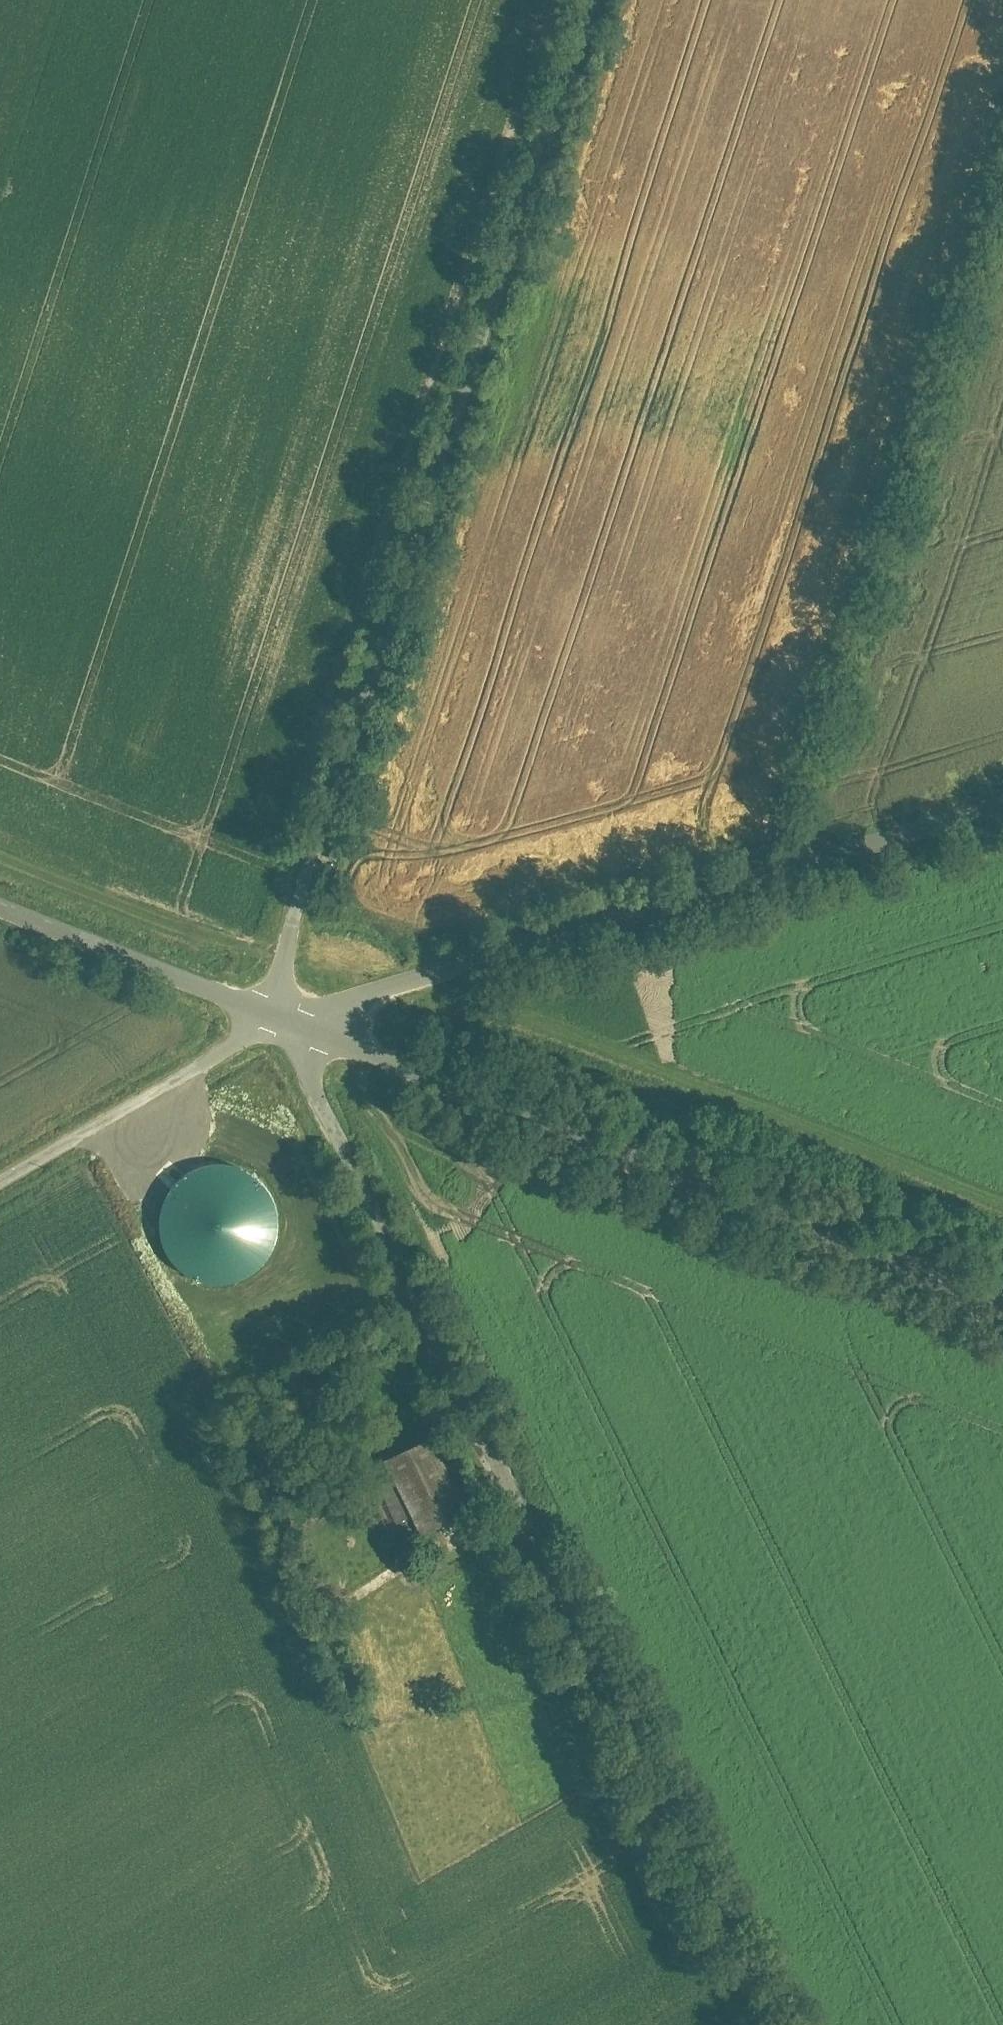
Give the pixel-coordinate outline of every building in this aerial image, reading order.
[(467,1505),(430,1430),(380,1455),(390,1476),(376,1483),(381,1494),(371,1499),(388,1533),(415,1520),(419,1529),(467,1505)]
